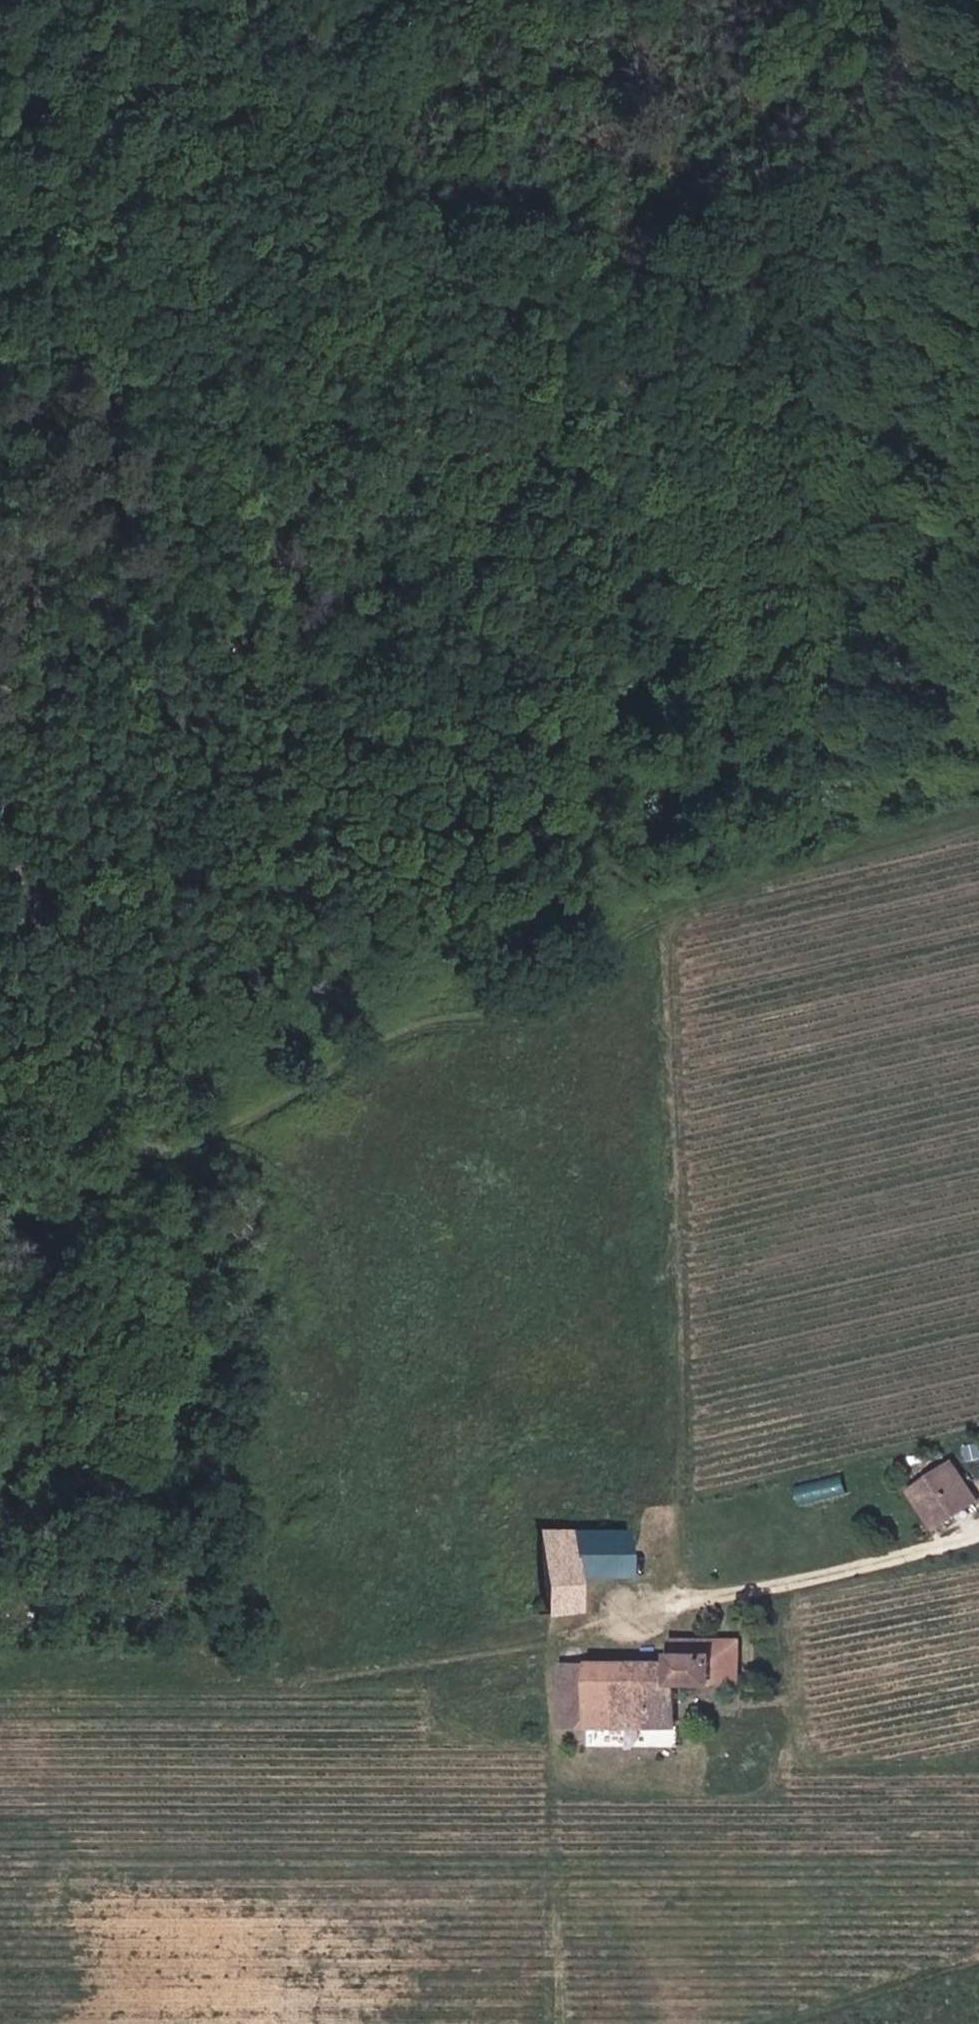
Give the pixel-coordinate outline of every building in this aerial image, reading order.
[(966,1468),(921,1492),(941,1527),(978,1506),(978,1493),(966,1468)] [(629,1525),(579,1529),(545,1531),(555,1615),(586,1610),(584,1592),(640,1587),(638,1568),(657,1567),(659,1587),(676,1586),(671,1521),(629,1525)] [(750,1639),(727,1644),(736,1676),(751,1683),(757,1670),(750,1639)] [(682,1663),(594,1663),(595,1674),(596,1719),(684,1719),(684,1690),(724,1689),(723,1654),(681,1655),(682,1663)] [(595,1674),(569,1691),(568,1736),(596,1719),(595,1674)]
